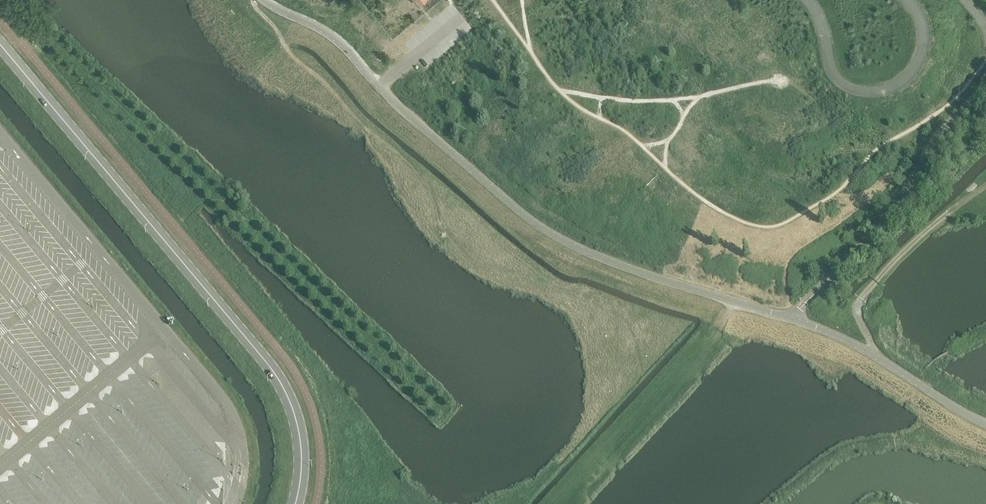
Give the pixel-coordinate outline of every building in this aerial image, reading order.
[(928,363),(928,364),(929,365),(930,365),(934,361),(939,358),(943,355),(948,352),(950,352),(949,350),(947,350),(942,353),(937,357),(934,359),(928,363)]
